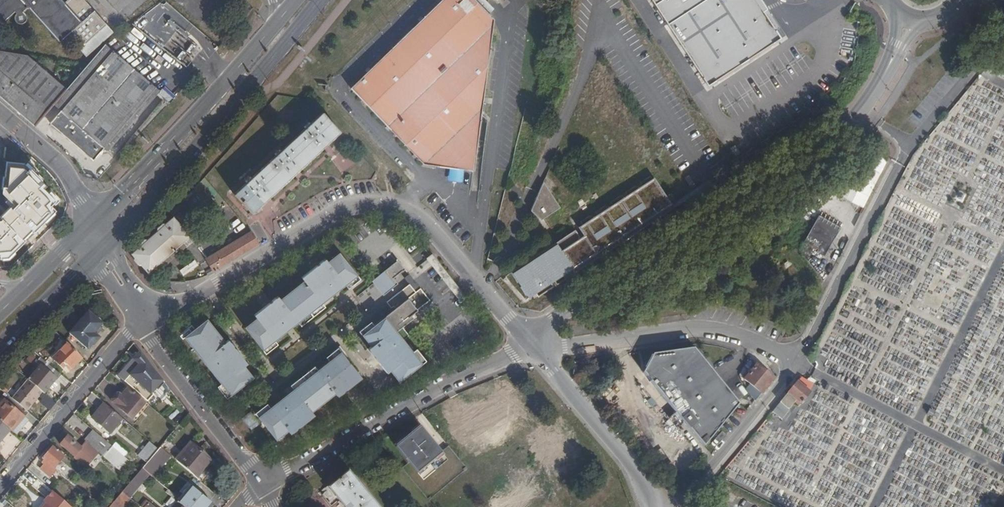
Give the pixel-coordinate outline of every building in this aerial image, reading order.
[(70,32),(82,45),(105,25),(82,0),(66,0),(62,3),(59,0),(0,0),(0,21),(12,10),(14,13),(14,14),(13,16),(13,18),(13,20),(13,21),(14,22),(14,23),(15,24),(16,24),(17,25),(18,25),(20,24),(21,24),(23,22),(24,21),(25,20),(25,18),(25,17),(25,15),(25,14),(24,13),(24,11),(22,10),(24,8),(26,6),(58,43),(70,32)] [(425,165),(474,171),(494,21),(473,0),(444,0),(351,89),(425,165)] [(708,87),(782,39),(757,0),(651,0),(708,87)] [(112,33),(105,25),(82,45),(78,49),(85,57),(112,33)] [(157,91),(134,71),(104,44),(87,63),(64,88),(51,103),(59,110),(48,122),(90,160),(101,147),(105,150),(157,91)] [(31,125),(51,103),(64,88),(24,52),(0,48),(0,97),(31,125)] [(233,194),(249,213),(339,131),(322,112),(310,123),(308,122),(303,126),(305,128),(281,150),(279,148),(273,154),(274,156),(251,177),(250,176),(244,181),(245,182),(233,194)] [(4,174),(41,179),(35,163),(24,162),(0,159),(0,173),(4,173),(4,174)] [(862,208),(879,174),(861,166),(845,200),(862,208)] [(584,234),(580,236),(576,230),(510,272),(506,275),(506,276),(507,277),(511,281),(526,298),(552,282),(555,285),(620,243),(623,246),(642,233),(640,230),(673,208),(671,205),(677,201),(672,193),(668,195),(656,176),(653,177),(652,175),(642,181),(644,183),(638,187),(637,185),(627,191),(629,193),(623,197),(622,195),(612,201),(613,203),(608,207),(606,204),(597,211),(598,213),(593,216),(592,214),(581,220),(583,223),(579,226),(584,234)] [(561,206),(545,181),(532,208),(533,210),(541,218),(561,206)] [(0,243),(0,266),(13,266),(48,232),(36,207),(0,243)] [(36,207),(48,232),(63,217),(64,212),(36,207)] [(841,227),(820,214),(805,240),(821,249),(827,253),(841,227)] [(155,227),(156,230),(130,253),(146,271),(189,236),(171,217),(164,223),(161,222),(155,227)] [(258,245),(250,232),(206,257),(202,259),(209,273),(258,245)] [(412,250),(418,259),(424,255),(417,246),(412,250)] [(344,284),(356,275),(335,248),(324,257),(321,254),(298,273),(300,276),(276,295),(274,292),(250,311),(252,314),(241,324),(262,350),(274,341),(271,337),(294,318),(297,322),(321,303),(318,299),(342,281),(344,284)] [(394,256),(368,277),(379,290),(394,279),(390,273),(401,264),(394,256)] [(183,275),(198,266),(195,261),(179,270),(183,275)] [(396,377),(418,358),(393,326),(412,311),(409,308),(413,305),(404,294),(412,287),(406,279),(383,298),(389,305),(370,321),(367,317),(356,327),(367,342),(365,344),(383,368),(386,365),(396,377)] [(88,312),(70,334),(88,350),(98,338),(94,334),(102,324),(101,320),(92,313),(88,312)] [(222,338),(203,315),(190,325),(187,322),(177,330),(217,381),(214,383),(223,395),(227,392),(249,374),(240,362),(243,359),(224,337),(222,338)] [(263,400),(252,409),(273,436),(284,427),(287,429),(310,411),(308,408),(332,389),(334,391),(357,373),(334,343),(322,353),(325,356),(313,366),(310,362),(287,381),(290,384),(266,403),(263,400)] [(61,363),(70,372),(82,358),(79,356),(68,345),(53,360),(58,365),(61,363)] [(693,348),(653,355),(643,373),(705,445),(741,402),(693,348)] [(140,352),(118,376),(147,400),(163,382),(140,352)] [(37,364),(41,367),(29,381),(43,392),(45,394),(61,375),(41,358),(37,364)] [(757,364),(745,378),(751,384),(748,387),(756,400),(773,378),(757,364)] [(589,368),(581,375),(586,381),(594,374),(589,368)] [(29,381),(28,380),(12,399),(27,411),(43,392),(29,381)] [(809,393),(797,382),(770,414),(780,421),(782,419),(787,412),(786,411),(790,405),(794,401),(799,405),(809,393)] [(128,387),(124,384),(117,393),(121,396),(128,387)] [(110,402),(130,418),(145,402),(128,387),(121,396),(117,393),(115,394),(111,399),(110,402)] [(10,430),(16,435),(28,421),(25,418),(29,413),(27,411),(12,399),(9,397),(5,402),(3,400),(0,405),(0,422),(10,430)] [(91,417),(110,433),(122,418),(104,403),(91,417)] [(180,404),(166,420),(176,429),(188,415),(180,404)] [(786,411),(787,412),(782,419),(784,421),(794,409),(790,405),(786,411)] [(250,415),(243,420),(250,428),(256,422),(250,415)] [(0,422),(0,442),(10,430),(0,422)] [(103,457),(120,471),(128,461),(93,430),(85,438),(104,455),(103,457)] [(86,452),(67,436),(60,444),(75,457),(76,454),(81,458),(86,452)] [(691,436),(688,440),(698,449),(702,445),(691,436)] [(150,442),(139,456),(147,463),(155,453),(158,449),(150,442)] [(438,483),(451,472),(426,443),(407,458),(426,482),(433,477),(438,483)] [(192,444),(177,462),(196,478),(211,460),(192,444)] [(46,461),(40,468),(51,477),(56,470),(54,468),(64,456),(52,446),(43,458),(46,461)] [(155,453),(147,463),(142,468),(150,475),(152,476),(163,463),(157,458),(158,456),(155,453)] [(142,468),(140,471),(122,491),(130,497),(138,488),(142,484),(150,475),(142,468)] [(349,474),(323,495),(333,506),(340,502),(344,506),(376,506),(365,493),(366,492),(361,486),(360,487),(349,474)] [(177,502),(183,506),(212,506),(212,504),(187,484),(179,493),(182,496),(177,502)] [(65,504),(66,503),(47,487),(41,495),(55,506),(69,506),(65,504)] [(117,498),(114,501),(119,506),(120,506),(129,506),(130,505),(127,503),(131,498),(130,497),(122,491),(117,498)]
